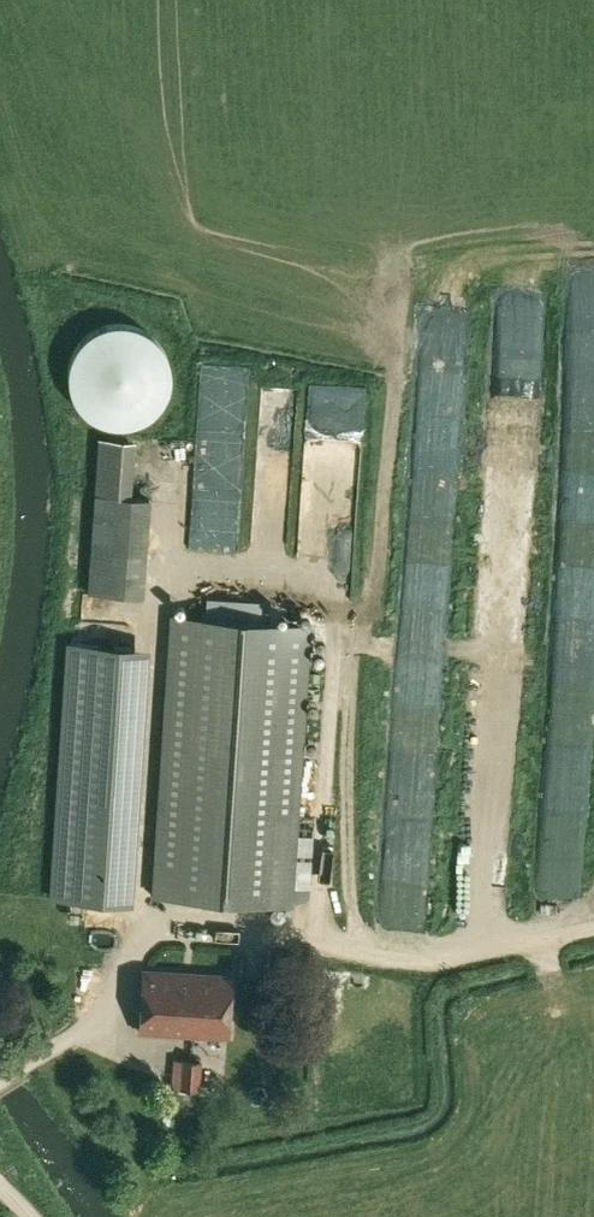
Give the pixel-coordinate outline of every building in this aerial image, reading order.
[(143,331),(138,329),(132,327),(126,326),(119,325),(113,326),(106,327),(99,329),(92,333),(87,337),(81,342),(77,347),(74,353),(71,359),(69,365),(68,371),(68,377),(68,382),(69,388),(71,394),(74,400),(77,406),(82,411),(87,416),(93,420),(99,424),(106,426),(113,427),(120,428),(126,427),(133,426),(138,424),(144,422),(148,419),(153,415),(157,411),(161,406),(165,400),(167,394),(169,387),(170,380),(170,373),(169,365),(167,359),(164,352),(161,347),(157,342),(152,337),(148,334),(143,331)] [(257,385),(257,404),(285,404),(285,385),(257,385)] [(97,431),(86,485),(117,491),(128,437),(97,431)] [(253,465),(281,465),(281,436),(253,436),(253,465)] [(131,497),(94,494),(87,594),(143,598),(152,498),(131,497)] [(292,906),(293,899),(299,812),(313,624),(170,614),(151,896),(292,906)] [(53,899),(116,903),(133,648),(70,643),(53,899)] [(227,1036),(231,977),(144,971),(140,1030),(227,1036)] [(172,1087),(200,1089),(203,1060),(174,1059),(172,1087)]
